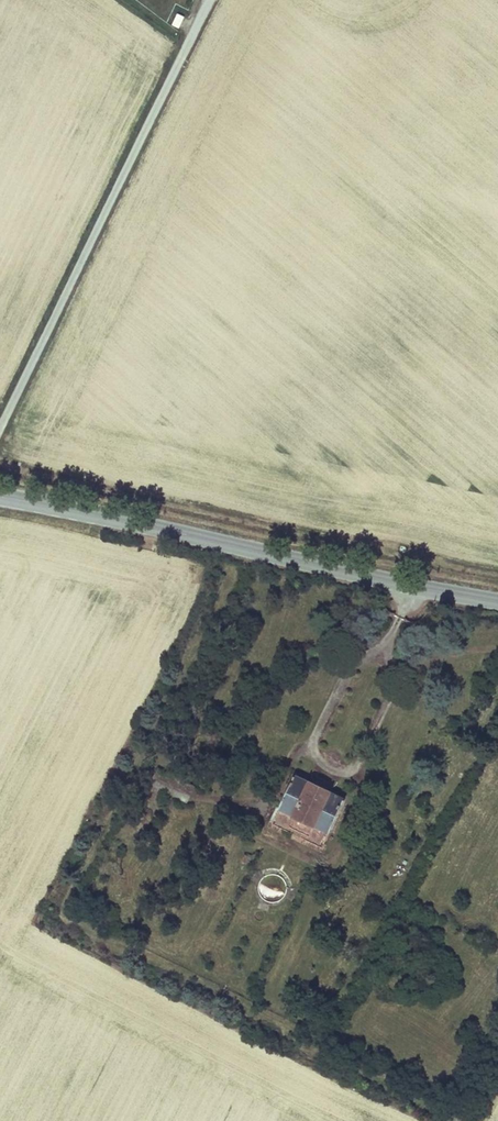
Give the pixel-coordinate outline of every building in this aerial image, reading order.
[(178,12),(173,23),(180,26),(184,15),(178,12)] [(295,776),(271,823),(293,834),(295,830),(303,834),(301,838),(321,847),(344,800),(329,793),(329,791),(310,782),(309,784),(295,776)] [(245,854),(241,861),(248,864),(251,858),(245,854)]
